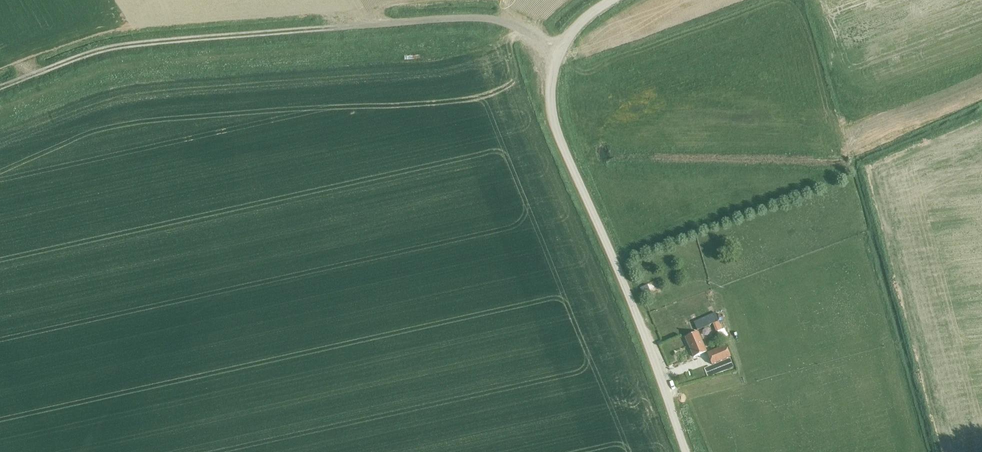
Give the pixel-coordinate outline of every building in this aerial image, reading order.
[(712,324),(718,321),(715,314),(693,323),(696,330),(712,324)] [(712,324),(716,332),(722,330),(718,321),(712,324)] [(694,357),(706,352),(698,332),(685,337),(694,357)] [(711,365),(731,357),(726,346),(707,354),(711,365)]
